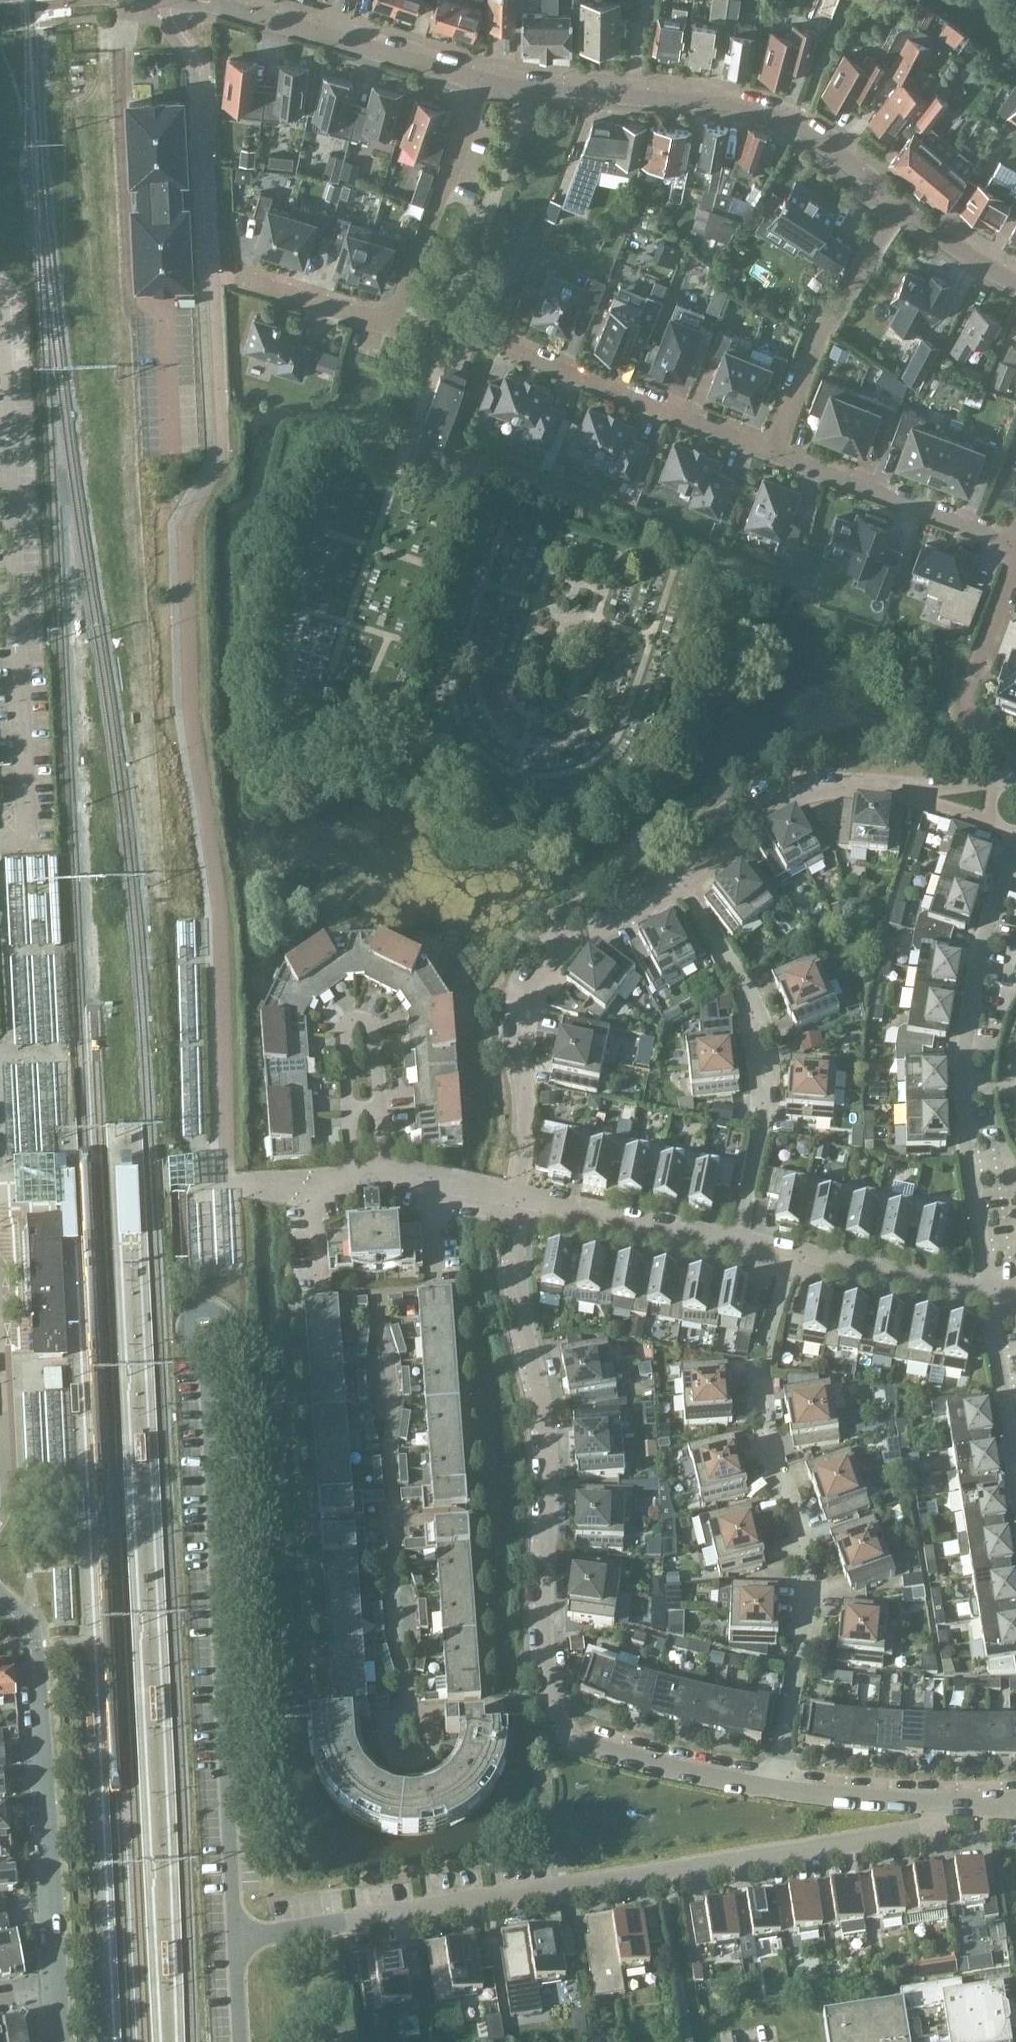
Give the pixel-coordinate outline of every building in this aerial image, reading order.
[(394,7),(416,14),(420,0),(396,0),(394,7)] [(461,0),(437,0),(431,20),(452,26),(461,0)] [(452,26),(458,28),(457,32),(471,36),(472,33),(473,33),(482,7),(471,4),(472,0),(461,0),(452,26)] [(488,26),(514,26),(514,0),(489,0),(488,26)] [(571,0),(562,0),(562,13),(523,12),(522,49),(540,49),(540,52),(552,52),(552,50),(571,50),(571,0)] [(546,12),(557,12),(557,0),(541,0),(541,7),(546,7),(546,12)] [(580,44),(618,45),(618,28),(624,28),(624,17),(618,17),(619,0),(613,0),(581,0),(580,44)] [(726,0),(712,0),(710,18),(723,20),(726,0)] [(723,20),(734,21),(734,20),(739,20),(742,0),(726,0),(723,20)] [(671,16),(656,14),(651,50),(656,50),(657,53),(657,54),(667,55),(667,54),(669,52),(678,54),(683,18),(685,18),(687,6),(673,4),(671,16)] [(684,58),(688,58),(691,62),(697,63),(702,60),(712,62),(717,23),(689,20),(684,58)] [(734,21),(733,31),(729,31),(724,67),(748,70),(755,24),(734,21)] [(757,74),(764,76),(766,79),(779,83),(782,81),(789,83),(794,66),(808,70),(819,30),(792,23),(789,34),(769,29),(757,74)] [(885,66),(909,82),(931,47),(907,32),(885,66)] [(844,52),(822,91),(848,106),(856,91),(869,98),(886,67),(865,56),(861,62),(844,52)] [(240,114),(261,116),(264,88),(252,86),(253,80),(255,61),(229,58),(224,102),(241,104),(240,114)] [(264,88),(261,116),(282,119),(283,109),(300,111),(305,67),(279,64),(277,81),(276,89),(264,88)] [(348,136),(355,108),(344,105),(350,82),(351,82),(352,81),(323,74),(323,75),(324,75),(314,117),(331,121),(328,131),(348,136)] [(867,119),(877,126),(875,128),(884,135),(886,133),(889,135),(907,110),(915,115),(926,100),(926,99),(897,81),(867,119)] [(367,111),(355,108),(348,136),(369,141),(372,131),(388,135),(394,113),(399,93),(374,86),(369,104),(367,111)] [(1015,119),(1015,89),(1002,109),(1015,119)] [(936,92),(917,117),(928,126),(947,101),(936,92)] [(149,101),(129,102),(133,177),(139,177),(140,186),(136,186),(137,198),(140,197),(141,207),(134,207),(138,282),(158,281),(158,286),(170,285),(169,280),(189,279),(185,205),(179,205),(177,175),(184,175),(180,100),(160,101),(160,96),(148,96),(149,101)] [(402,142),(418,147),(415,157),(435,164),(445,137),(433,132),(441,109),(438,107),(439,105),(421,99),(420,101),(417,100),(402,142)] [(917,128),(889,162),(914,185),(922,192),(948,161),(940,155),(928,145),(931,141),(922,134),(929,126),(928,126),(917,117),(910,122),(917,128)] [(577,163),(565,198),(585,205),(598,167),(607,169),(636,175),(646,125),(622,122),(622,124),(619,123),(593,120),(577,163)] [(715,189),(718,173),(720,161),(727,127),(703,122),(695,169),(711,172),(708,187),(715,189)] [(734,165),(720,161),(718,173),(715,189),(713,202),(728,207),(733,194),(728,192),(736,174),(748,178),(754,162),(759,164),(770,132),(749,124),(734,165)] [(663,165),(671,127),(670,127),(651,125),(643,163),(640,177),(660,181),(662,173),(663,165)] [(691,129),(671,127),(663,165),(662,173),(673,176),(669,197),(680,199),(681,197),(689,157),(685,156),(691,129)] [(948,161),(922,192),(940,207),(941,206),(969,171),(976,163),(959,148),(948,161)] [(292,156),(268,153),(267,165),(291,168),(292,156)] [(324,176),(335,179),(341,156),(329,153),(324,176)] [(418,179),(429,183),(433,171),(422,167),(418,179)] [(959,209),(986,225),(988,222),(996,226),(1015,191),(1015,188),(991,174),(984,186),(976,181),(959,209)] [(796,182),(772,219),(803,239),(798,247),(820,262),(833,270),(848,247),(835,238),(822,230),(833,214),(807,197),(810,191),(796,182)] [(343,183),(340,195),(353,198),(356,187),(343,183)] [(278,257),(291,213),(268,206),(272,194),(260,191),(253,214),(264,217),(256,246),(260,247),(259,251),(278,257)] [(291,213),(278,257),(296,262),(298,258),(302,260),(310,231),(322,234),(329,211),(316,208),(316,210),(293,204),(291,213)] [(727,241),(740,220),(698,204),(692,227),(727,241)] [(338,214),(331,237),(343,241),(334,270),(339,271),(337,275),(356,280),(372,226),(350,220),(350,218),(338,214)] [(372,226),(356,280),(375,286),(376,282),(380,283),(388,256),(400,260),(407,237),(372,226)] [(679,246),(660,238),(653,257),(672,264),(679,246)] [(906,270),(891,298),(900,303),(891,321),(913,333),(922,315),(931,320),(946,292),(944,290),(948,282),(931,273),(926,281),(906,270)] [(542,279),(524,324),(558,337),(570,307),(586,314),(597,286),(580,279),(575,292),(542,279)] [(655,280),(650,291),(662,296),(666,285),(655,280)] [(150,301),(165,301),(165,294),(130,292),(129,309),(149,310),(150,301)] [(604,348),(602,352),(621,360),(636,323),(650,329),(663,299),(646,292),(641,304),(614,294),(594,343),(604,348)] [(984,346),(1000,319),(976,305),(950,349),(964,357),(973,340),(984,346)] [(300,330),(254,316),(244,348),(253,350),(256,355),(265,357),(270,355),(279,358),(275,369),(300,377),(310,346),(297,342),(300,330)] [(688,356),(700,361),(712,330),(699,325),(698,327),(672,316),(653,364),(671,372),(672,370),(681,373),(688,356)] [(717,327),(708,351),(720,356),(708,386),(731,396),(748,352),(752,344),(754,339),(732,330),(730,333),(717,327)] [(921,336),(903,372),(918,380),(937,345),(921,336)] [(833,342),(829,353),(845,360),(849,348),(833,342)] [(748,352),(731,396),(753,404),(765,374),(777,379),(787,355),(774,350),(773,353),(752,344),(748,352)] [(1013,364),(999,359),(989,382),(1006,389),(1015,367),(1015,365),(1013,364)] [(463,383),(441,375),(440,375),(415,445),(439,453),(463,383)] [(506,375),(501,386),(490,381),(484,396),(481,403),(493,408),(492,408),(527,422),(523,434),(548,444),(562,410),(546,404),(549,396),(550,393),(506,375)] [(838,439),(856,396),(858,391),(821,377),(813,396),(811,401),(825,406),(815,430),(838,439)] [(856,396),(838,439),(862,449),(871,425),(884,430),(894,405),(881,400),(858,391),(856,396)] [(924,416),(902,408),(893,432),(906,437),(897,461),(966,487),(975,463),(988,468),(997,444),(975,435),(972,445),(958,439),(949,436),(920,426),(924,416)] [(611,456),(606,468),(631,478),(645,444),(629,437),(633,426),(589,409),(576,441),(611,456)] [(951,418),(946,430),(958,434),(963,422),(951,418)] [(692,502),(717,512),(730,478),(714,471),(719,460),(674,443),(661,476),(696,490),(692,502)] [(442,465),(416,455),(411,468),(437,478),(442,465)] [(800,525),(786,520),(798,490),(764,478),(747,523),(780,535),(775,548),(789,553),(800,525)] [(886,519),(865,511),(864,516),(857,513),(854,522),(837,516),(827,542),(844,549),(840,558),(863,567),(857,581),(885,592),(896,562),(879,556),(891,526),(884,523),(886,519)] [(937,546),(920,540),(907,575),(926,582),(921,596),(949,606),(944,621),(962,628),(975,594),(958,588),(969,558),(952,552),(954,548),(939,542),(937,546)] [(997,688),(993,703),(1015,710),(1015,660),(1007,657),(1002,672),(1000,672),(995,687),(997,688)] [(867,852),(872,806),(859,804),(859,807),(841,805),(836,849),(867,852)] [(886,807),(872,806),(867,852),(898,856),(899,846),(906,847),(909,835),(901,834),(903,813),(885,810),(886,807)] [(778,820),(780,824),(803,865),(802,865),(806,872),(824,862),(820,855),(830,850),(809,811),(793,820),(792,817),(788,819),(787,816),(778,820)] [(803,865),(780,824),(769,830),(770,833),(754,842),(775,880),(802,865),(803,865)] [(939,856),(947,859),(985,871),(986,869),(988,870),(991,861),(989,861),(990,857),(986,856),(989,849),(971,843),(975,832),(951,824),(946,841),(944,840),(939,856)] [(916,833),(912,847),(920,850),(925,836),(916,833)] [(920,850),(912,847),(907,861),(916,864),(920,850)] [(947,859),(940,879),(975,891),(978,884),(981,885),(985,871),(947,859)] [(728,881),(757,918),(781,899),(754,865),(740,876),(738,873),(728,881)] [(898,888),(907,891),(912,877),(903,875),(898,888)] [(934,900),(972,912),(977,899),(973,897),(975,891),(940,879),(934,900)] [(732,937),(757,918),(728,881),(717,890),(719,892),(705,903),(732,937)] [(903,905),(907,891),(898,888),(894,902),(903,905)] [(968,926),(972,912),(934,900),(929,914),(927,921),(952,929),(962,932),(964,925),(968,926)] [(827,911),(836,933),(848,927),(838,906),(827,911)] [(949,941),(952,929),(927,921),(929,914),(925,913),(918,917),(914,932),(949,941)] [(655,930),(678,972),(705,957),(684,919),(668,927),(667,924),(655,930)] [(650,986),(678,972),(655,930),(644,937),(645,939),(629,948),(650,986)] [(915,954),(919,955),(920,948),(946,952),(949,941),(914,932),(911,947),(915,954)] [(351,938),(354,977),(365,977),(370,979),(368,982),(380,988),(399,948),(376,937),(351,938)] [(325,940),(304,955),(329,992),(340,984),(338,981),(342,978),(354,977),(351,938),(325,940)] [(578,970),(616,998),(635,973),(600,947),(589,961),(586,959),(578,970)] [(398,992),(405,1002),(437,981),(423,959),(399,948),(380,988),(392,994),(394,990),(398,992)] [(920,948),(919,955),(917,970),(957,976),(959,962),(955,961),(957,954),(946,952),(920,948)] [(884,949),(881,964),(890,965),(893,951),(884,949)] [(271,992),(307,1009),(312,999),(316,996),(318,999),(329,992),(304,955),(282,969),(271,992)] [(783,1003),(826,984),(814,956),(774,973),(781,989),(778,991),(783,1003)] [(890,965),(881,964),(878,978),(887,980),(890,965)] [(597,1023),(616,998),(578,970),(571,980),(573,982),(562,997),(569,1002),(561,1013),(584,1019),(587,1015),(597,1023)] [(913,991),(950,997),(951,990),(954,991),(957,976),(917,970),(913,991)] [(437,981),(405,1002),(412,1013),(412,1017),(408,1017),(409,1030),(454,1027),(452,1001),(437,981)] [(839,1013),(826,984),(783,1003),(788,1015),(791,1013),(798,1030),(839,1013)] [(875,1003),(884,1005),(886,987),(877,985),(875,1003)] [(949,1004),(950,997),(913,991),(910,1012),(950,1019),(952,1005),(949,1004)] [(301,1020),(307,1009),(271,992),(260,1016),(262,1041),(307,1038),(306,1025),(302,1025),(301,1020)] [(881,1023),(884,1005),(875,1003),(872,1021),(881,1023)] [(947,1033),(950,1019),(910,1012),(907,1028),(903,1027),(897,1031),(894,1048),(922,1049),(932,1050),(934,1039),(943,1040),(944,1032),(947,1033)] [(718,1022),(684,1026),(689,1069),(735,1064),(734,1051),(730,1051),(728,1033),(720,1034),(718,1022)] [(559,1041),(557,1054),(603,1063),(609,1033),(566,1024),(563,1041),(559,1041)] [(402,1026),(386,1026),(387,1041),(403,1041),(402,1026)] [(414,1044),(416,1070),(456,1067),(454,1027),(409,1030),(410,1044),(414,1044)] [(308,1051),(307,1038),(262,1041),(265,1081),(306,1078),(304,1052),(308,1051)] [(904,1065),(905,1085),(945,1084),(945,1070),(941,1070),(941,1062),(922,1062),(922,1049),(894,1048),(895,1065),(904,1065)] [(557,1067),(554,1085),(596,1094),(603,1063),(557,1054),(554,1066),(557,1067)] [(789,1075),(788,1088),(834,1091),(837,1060),(793,1057),(792,1075),(789,1075)] [(735,1064),(689,1069),(692,1100),(735,1095),(733,1077),(737,1077),(735,1064)] [(456,1067),(416,1070),(418,1097),(414,1097),(415,1110),(459,1107),(456,1067)] [(869,1071),(869,1085),(878,1085),(878,1071),(869,1071)] [(268,1121),(312,1118),(312,1105),(307,1105),(306,1078),(265,1081),(268,1121)] [(405,1080),(383,1082),(386,1099),(407,1097),(405,1080)] [(905,1085),(905,1106),(942,1106),(942,1099),(945,1098),(945,1084),(905,1085)] [(878,1085),(869,1085),(869,1100),(878,1100),(878,1085)] [(788,1088),(787,1101),(790,1101),(789,1119),(832,1122),(834,1091),(788,1088)] [(551,1090),(552,1111),(567,1111),(566,1089),(551,1090)] [(588,1095),(587,1103),(591,1108),(598,1109),(600,1098),(588,1095)] [(905,1128),(946,1127),(946,1113),(942,1113),(942,1106),(905,1106),(905,1128)] [(462,1148),(459,1107),(415,1110),(416,1124),(420,1123),(422,1151),(462,1148)] [(864,1129),(873,1128),(872,1114),(863,1114),(864,1129)] [(313,1131),(312,1118),(268,1121),(271,1162),(311,1159),(309,1131),(313,1131)] [(946,1142),(946,1127),(905,1128),(906,1150),(905,1150),(905,1159),(930,1158),(930,1150),(943,1150),(943,1142),(946,1142)] [(873,1143),(873,1128),(864,1129),(864,1143),(873,1143)] [(535,1170),(548,1173),(547,1177),(553,1178),(552,1183),(563,1185),(564,1180),(570,1182),(575,1157),(588,1160),(593,1134),(571,1129),(569,1141),(555,1138),(555,1139),(539,1136),(535,1170)] [(593,1134),(588,1160),(583,1184),(605,1189),(610,1164),(623,1167),(626,1153),(627,1153),(630,1141),(593,1134)] [(772,1138),(771,1147),(777,1148),(781,1145),(782,1140),(772,1138)] [(851,1139),(850,1149),(861,1150),(861,1139),(851,1139)] [(626,1153),(623,1167),(618,1191),(640,1196),(646,1172),(658,1174),(661,1160),(662,1161),(665,1149),(650,1146),(647,1157),(627,1153),(626,1153)] [(682,1165),(662,1161),(661,1160),(658,1174),(653,1199),(676,1203),(681,1179),(693,1182),(696,1168),(697,1168),(700,1156),(685,1153),(682,1165)] [(718,1172),(697,1168),(696,1168),(693,1182),(688,1206),(711,1211),(716,1186),(730,1189),(735,1163),(720,1160),(718,1172)] [(887,1160),(884,1171),(891,1172),(897,1169),(898,1163),(887,1160)] [(797,1229),(803,1205),(808,1178),(771,1171),(766,1197),(780,1200),(775,1224),(780,1225),(779,1230),(791,1233),(792,1228),(797,1229)] [(808,1178),(803,1205),(815,1207),(810,1232),(833,1236),(838,1212),(841,1198),(839,1198),(819,1193),(822,1181),(808,1178)] [(842,1186),(839,1198),(841,1198),(838,1212),(850,1214),(845,1239),(851,1240),(850,1245),(861,1247),(862,1242),(868,1243),(873,1219),(878,1193),(842,1186)] [(878,1193),(873,1219),(885,1222),(880,1246),(903,1251),(908,1226),(913,1200),(878,1193)] [(949,1208),(913,1200),(908,1226),(921,1229),(916,1253),(938,1258),(949,1208)] [(365,1228),(349,1229),(352,1274),(353,1274),(352,1270),(375,1268),(371,1204),(364,1205),(365,1228)] [(398,1270),(399,1270),(395,1226),(379,1227),(377,1204),(371,1204),(375,1268),(398,1267),(398,1270)] [(397,1226),(395,1226),(399,1270),(422,1269),(419,1231),(398,1233),(397,1226)] [(329,1275),(352,1274),(349,1229),(347,1229),(348,1236),(326,1238),(329,1275)] [(574,1304),(579,1278),(566,1276),(570,1251),(565,1250),(566,1245),(554,1243),(553,1248),(548,1247),(541,1286),(562,1290),(560,1302),(574,1304)] [(36,1313),(30,1314),(31,1335),(38,1335),(39,1360),(63,1359),(61,1313),(64,1313),(63,1290),(59,1290),(58,1245),(33,1246),(36,1313)] [(610,1311),(613,1299),(611,1299),(614,1285),(601,1282),(606,1258),(583,1254),(579,1278),(574,1304),(610,1311)] [(611,1299),(613,1299),(633,1303),(631,1315),(646,1317),(648,1306),(647,1305),(649,1291),(637,1289),(641,1264),(618,1260),(614,1285),(611,1299)] [(654,1267),(649,1291),(647,1305),(648,1306),(660,1308),(658,1320),(680,1324),(685,1297),(672,1295),(676,1271),(654,1267)] [(689,1273),(685,1297),(680,1324),(716,1330),(719,1318),(717,1318),(720,1304),(707,1301),(712,1277),(706,1276),(707,1271),(696,1269),(695,1274),(689,1273)] [(717,1318),(719,1318),(739,1322),(737,1334),(752,1336),(757,1310),(743,1308),(747,1283),(742,1282),(742,1277),(731,1275),(730,1280),(724,1279),(720,1304),(717,1318)] [(417,1295),(419,1318),(452,1315),(451,1293),(417,1295)] [(823,1349),(827,1323),(832,1299),(809,1294),(805,1319),(791,1316),(786,1342),(823,1349)] [(402,1296),(388,1297),(388,1306),(403,1305),(402,1296)] [(839,1340),(859,1344),(860,1344),(863,1329),(867,1305),(862,1304),(863,1299),(851,1297),(850,1302),(844,1301),(840,1325),(827,1323),(823,1349),(837,1352),(839,1340)] [(367,1299),(353,1300),(353,1308),(367,1307),(367,1299)] [(304,1303),(306,1326),(339,1324),(337,1301),(304,1303)] [(859,1344),(857,1355),(872,1358),(874,1347),(894,1350),(896,1351),(898,1336),(903,1311),(898,1310),(899,1305),(885,1302),(884,1308),(880,1307),(875,1332),(863,1329),(860,1344),(859,1344)] [(911,1338),(898,1336),(896,1351),(894,1350),(892,1362),(929,1368),(934,1342),(938,1318),(915,1314),(911,1338)] [(419,1318),(420,1339),(454,1337),(452,1315),(419,1318)] [(934,1342),(929,1368),(964,1375),(973,1324),(968,1323),(969,1318),(957,1316),(956,1321),(950,1320),(946,1344),(934,1342)] [(306,1326),(307,1348),(341,1345),(339,1324),(306,1326)] [(394,1343),(402,1340),(398,1327),(390,1329),(394,1343)] [(359,1343),(367,1344),(369,1330),(361,1329),(359,1343)] [(578,1333),(564,1336),(566,1348),(580,1345),(578,1333)] [(454,1337),(420,1339),(422,1361),(455,1358),(454,1337)] [(406,1354),(402,1340),(394,1343),(398,1356),(406,1354)] [(566,1380),(612,1371),(606,1340),(580,1345),(566,1348),(564,1348),(567,1366),(564,1367),(566,1380)] [(365,1358),(367,1344),(359,1343),(357,1357),(365,1358)] [(307,1348),(309,1369),(342,1367),(341,1345),(307,1348)] [(457,1380),(455,1358),(422,1361),(424,1382),(457,1380)] [(680,1366),(682,1397),(729,1394),(728,1381),(725,1381),(724,1363),(680,1366)] [(639,1366),(641,1378),(653,1376),(650,1364),(639,1366)] [(783,1365),(779,1364),(775,1366),(775,1370),(777,1373),(781,1374),(784,1372),(785,1368),(783,1365)] [(342,1367),(309,1369),(310,1391),(344,1388),(342,1367)] [(400,1370),(401,1384),(410,1383),(409,1369),(400,1370)] [(62,1391),(61,1370),(42,1370),(43,1391),(62,1391)] [(618,1402),(612,1371),(566,1380),(568,1392),(572,1392),(575,1410),(618,1402)] [(357,1373),(358,1387),(366,1387),(365,1373),(357,1373)] [(459,1402),(457,1380),(424,1382),(425,1404),(459,1402)] [(788,1420),(834,1412),(829,1382),(786,1389),(789,1406),(786,1407),(788,1420)] [(410,1383),(401,1384),(403,1398),(411,1398),(410,1383)] [(928,1384),(926,1391),(940,1394),(942,1386),(928,1384)] [(366,1387),(358,1387),(359,1401),(367,1401),(366,1387)] [(310,1391),(312,1412),(345,1410),(344,1388),(310,1391)] [(729,1394),(682,1397),(685,1428),(728,1426),(727,1408),(730,1407),(729,1394)] [(933,1417),(947,1414),(945,1407),(969,1403),(967,1397),(930,1402),(933,1417)] [(945,1407),(947,1414),(949,1429),(989,1422),(986,1408),(983,1409),(982,1401),(969,1403),(945,1407)] [(460,1424),(459,1402),(425,1404),(427,1426),(460,1424)] [(312,1412),(313,1434),(347,1432),(345,1410),(312,1412)] [(402,1412),(400,1426),(408,1428),(410,1414),(402,1412)] [(839,1443),(834,1412),(788,1420),(790,1433),(794,1432),(796,1450),(839,1443)] [(574,1436),(575,1449),(622,1446),(620,1427),(628,1427),(627,1414),(576,1418),(577,1436),(574,1436)] [(361,1417),(365,1431),(373,1428),(369,1415),(361,1417)] [(895,1422),(897,1437),(906,1435),(904,1421),(895,1422)] [(952,1450),(989,1444),(987,1437),(991,1437),(989,1422),(949,1429),(952,1450)] [(427,1426),(428,1448),(462,1445),(460,1424),(427,1426)] [(408,1428),(400,1426),(398,1440),(406,1442),(408,1428)] [(373,1428),(365,1431),(369,1444),(377,1442),(373,1428)] [(313,1434),(315,1456),(348,1454),(347,1432),(313,1434)] [(906,1435),(897,1437),(900,1451),(909,1450),(906,1435)] [(695,1477),(740,1466),(737,1453),(734,1454),(730,1436),(687,1447),(695,1477)] [(990,1451),(989,1444),(952,1450),(956,1471),(995,1465),(993,1451),(990,1451)] [(462,1445),(428,1448),(430,1469),(463,1467),(462,1445)] [(622,1446),(575,1449),(576,1462),(579,1462),(581,1480),(624,1477),(622,1446)] [(815,1495),(859,1479),(849,1450),(808,1464),(814,1481),(811,1483),(815,1495)] [(348,1454),(315,1456),(317,1477),(350,1475),(348,1454)] [(909,1457),(912,1477),(921,1475),(918,1456),(909,1457)] [(398,1457),(399,1472),(407,1471),(406,1457),(398,1457)] [(372,1459),(373,1473),(381,1473),(380,1459),(372,1459)] [(959,1493),(995,1487),(994,1480),(998,1479),(995,1465),(956,1471),(959,1493)] [(743,1479),(740,1466),(695,1477),(702,1507),(745,1497),(740,1479),(743,1479)] [(465,1488),(463,1467),(430,1469),(431,1490),(431,1491),(465,1488)] [(407,1471),(399,1472),(400,1486),(408,1485),(407,1471)] [(381,1473),(373,1473),(374,1487),(382,1487),(381,1473)] [(352,1497),(352,1495),(350,1475),(317,1477),(318,1499),(352,1497)] [(921,1475),(912,1477),(914,1493),(923,1491),(921,1475)] [(870,1508),(859,1479),(815,1495),(820,1507),(823,1506),(829,1523),(870,1508)] [(645,1492),(657,1492),(657,1484),(645,1484),(645,1492)] [(996,1494),(995,1487),(959,1493),(962,1514),(1002,1508),(1000,1493),(996,1494)] [(467,1511),(465,1488),(431,1491),(431,1490),(400,1492),(401,1503),(422,1501),(423,1514),(467,1511)] [(577,1506),(577,1519),(623,1521),(631,1521),(632,1490),(581,1488),(580,1506),(577,1506)] [(383,1493),(352,1495),(352,1497),(318,1499),(320,1522),(364,1518),(363,1505),(383,1504),(383,1493)] [(919,1521),(928,1519),(926,1505),(916,1507),(919,1521)] [(705,1517),(712,1547),(757,1536),(754,1523),(751,1524),(747,1506),(705,1517)] [(1004,1522),(1002,1508),(962,1514),(966,1535),(1002,1530),(1001,1523),(1004,1522)] [(835,1550),(840,1563),(884,1547),(873,1517),(832,1532),(838,1549),(835,1550)] [(623,1521),(577,1519),(576,1532),(579,1532),(579,1550),(623,1552),(623,1521)] [(930,1534),(928,1519),(919,1521),(921,1535),(930,1534)] [(405,1553),(436,1551),(436,1550),(469,1547),(467,1525),(424,1528),(425,1541),(404,1542),(405,1553)] [(1003,1537),(1002,1530),(966,1535),(969,1557),(1009,1550),(1007,1536),(1003,1537)] [(321,1535),(322,1558),(356,1556),(356,1557),(387,1554),(386,1544),(365,1545),(364,1532),(321,1535)] [(761,1549),(757,1536),(712,1547),(720,1577),(762,1567),(758,1549),(761,1549)] [(471,1569),(469,1547),(436,1550),(436,1551),(437,1571),(471,1569)] [(884,1547),(840,1563),(844,1575),(847,1574),(853,1591),(894,1576),(884,1547)] [(923,1549),(926,1564),(935,1562),(932,1548),(923,1549)] [(972,1578),(1009,1572),(1008,1565),(1011,1565),(1009,1550),(969,1557),(972,1578)] [(357,1577),(356,1557),(356,1556),(322,1558),(324,1580),(357,1577)] [(411,1574),(419,1572),(415,1559),(407,1561),(411,1574)] [(571,1589),(617,1596),(622,1565),(578,1559),(576,1577),(573,1576),(571,1589)] [(376,1575),(384,1576),(386,1562),(378,1561),(376,1575)] [(935,1562),(926,1564),(928,1578),(937,1576),(935,1562)] [(437,1571),(439,1593),(472,1590),(471,1569),(437,1571)] [(423,1586),(419,1572),(411,1574),(415,1588),(423,1586)] [(1010,1579),(1009,1572),(972,1578),(976,1599),(1015,1593),(1013,1579),(1010,1579)] [(382,1590),(384,1576),(376,1575),(374,1589),(382,1590)] [(903,1590),(922,1588),(920,1575),(901,1578),(903,1590)] [(359,1599),(357,1577),(324,1580),(325,1601),(359,1599)] [(730,1615),(777,1616),(777,1603),(774,1603),(775,1585),(731,1584),(730,1615)] [(669,1588),(668,1612),(676,1612),(676,1588),(669,1588)] [(613,1627),(617,1596),(571,1589),(569,1602),(572,1603),(570,1621),(613,1627)] [(913,1603),(925,1601),(922,1589),(911,1591),(913,1603)] [(472,1590),(439,1593),(440,1614),(474,1612),(472,1590)] [(650,1591),(650,1601),(661,1601),(661,1590),(650,1591)] [(932,1606),(941,1605),(939,1590),(930,1592),(932,1606)] [(912,1603),(910,1591),(901,1592),(903,1605),(912,1603)] [(1015,1593),(976,1599),(976,1600),(970,1601),(969,1604),(969,1607),(969,1610),(970,1613),(970,1616),(972,1619),(973,1622),(979,1621),(1015,1615),(1014,1608),(1015,1608),(1015,1596),(1015,1593)] [(361,1620),(359,1599),(325,1601),(327,1623),(361,1620)] [(417,1602),(418,1616),(427,1615),(425,1601),(417,1602)] [(840,1619),(839,1632),(885,1637),(885,1636),(888,1606),(845,1602),(843,1619),(840,1619)] [(664,1603),(653,1603),(653,1617),(664,1617),(664,1603)] [(373,1605),(374,1619),(383,1619),(381,1605),(373,1605)] [(945,1626),(941,1605),(932,1606),(936,1628),(945,1626)] [(475,1634),(474,1612),(440,1614),(442,1636),(475,1634)] [(427,1615),(418,1616),(419,1630),(428,1630),(427,1615)] [(730,1615),(729,1646),(767,1647),(772,1647),(773,1629),(776,1630),(777,1616),(730,1615)] [(1015,1637),(1015,1619),(1015,1615),(979,1621),(982,1642),(1015,1637)] [(383,1619),(374,1619),(375,1633),(384,1633),(383,1619)] [(362,1642),(361,1620),(327,1623),(329,1644),(362,1642)] [(893,1637),(885,1636),(885,1637),(839,1632),(837,1645),(841,1646),(839,1664),(882,1668),(883,1656),(891,1657),(893,1637)] [(643,1646),(646,1636),(634,1633),(631,1642),(643,1646)] [(939,1649),(948,1647),(946,1633),(937,1635),(939,1649)] [(477,1656),(475,1634),(442,1636),(444,1658),(477,1656)] [(583,1649),(582,1637),(570,1639),(571,1650),(583,1649)] [(982,1642),(986,1664),(1015,1659),(1015,1637),(982,1642)] [(687,1653),(690,1641),(675,1638),(673,1650),(687,1653)] [(657,1639),(654,1650),(662,1653),(665,1642),(657,1639)] [(710,1646),(690,1641),(687,1653),(708,1658),(709,1652),(710,1646)] [(364,1664),(362,1642),(329,1644),(330,1666),(364,1664)] [(417,1658),(425,1659),(427,1645),(419,1644),(417,1658)] [(767,1647),(729,1646),(729,1651),(767,1658),(767,1647)] [(378,1649),(382,1663),(390,1660),(386,1647),(378,1649)] [(950,1662),(948,1647),(939,1649),(941,1663),(950,1662)] [(708,1658),(706,1664),(721,1667),(724,1655),(709,1652),(708,1658)] [(477,1656),(444,1658),(445,1680),(479,1677),(477,1656)] [(730,1657),(728,1668),(741,1671),(743,1660),(730,1657)] [(921,1674),(923,1674),(937,1674),(934,1657),(921,1657),(921,1674)] [(423,1673),(425,1659),(417,1658),(415,1672),(423,1673)] [(581,1696),(603,1703),(614,1667),(585,1658),(577,1680),(585,1683),(581,1696)] [(390,1660),(382,1663),(386,1676),(394,1674),(390,1660)] [(364,1664),(330,1666),(332,1688),(365,1685),(364,1664)] [(603,1703),(625,1710),(636,1673),(614,1667),(603,1703)] [(0,1672),(0,1702),(4,1702),(4,1697),(16,1696),(13,1671),(0,1672)] [(836,1685),(837,1674),(822,1672),(821,1683),(836,1685)] [(636,1673),(625,1710),(647,1716),(657,1679),(636,1673)] [(852,1675),(837,1674),(836,1685),(851,1687),(852,1675)] [(480,1700),(479,1677),(445,1680),(447,1702),(480,1700)] [(678,1685),(657,1679),(647,1716),(669,1721),(678,1685)] [(974,1681),(966,1681),(966,1691),(974,1691),(974,1681)] [(1000,1681),(987,1681),(987,1691),(1000,1691),(1000,1681)] [(952,1683),(951,1695),(963,1695),(963,1683),(952,1683)] [(367,1708),(365,1685),(332,1688),(333,1710),(367,1708)] [(700,1690),(678,1685),(669,1721),(691,1727),(700,1690)] [(780,1698),(781,1687),(773,1686),(771,1697),(780,1698)] [(700,1690),(691,1727),(714,1731),(721,1695),(700,1690)] [(890,1694),(890,1705),(899,1705),(900,1695),(890,1694)] [(923,1694),(922,1715),(932,1715),(932,1694),(923,1694)] [(438,1695),(424,1696),(425,1704),(439,1703),(438,1695)] [(743,1699),(721,1695),(714,1731),(736,1736),(743,1699)] [(374,1699),(375,1707),(389,1706),(388,1698),(374,1699)] [(774,1705),(743,1699),(736,1736),(760,1743),(761,1742),(759,1742),(762,1726),(770,1728),(774,1705)] [(18,1720),(16,1704),(6,1705),(8,1721),(18,1720)] [(889,1717),(877,1716),(874,1754),(897,1756),(899,1718),(900,1706),(890,1705),(889,1717)] [(805,1747),(829,1750),(833,1712),(802,1708),(799,1732),(807,1733),(805,1747)] [(833,1712),(829,1750),(851,1752),(855,1715),(833,1712)] [(507,1730),(506,1717),(506,1716),(444,1721),(445,1735),(465,1734),(465,1742),(465,1746),(461,1761),(459,1764),(450,1777),(447,1780),(434,1788),(431,1790),(416,1794),(412,1794),(396,1792),(392,1791),(378,1784),(375,1782),(364,1771),(362,1768),(355,1753),(354,1749),(353,1728),(359,1727),(358,1714),(352,1714),(310,1717),(312,1745),(315,1763),(315,1765),(319,1777),(320,1779),(326,1790),(328,1792),(330,1795),(338,1805),(340,1807),(353,1818),(355,1819),(365,1825),(367,1826),(379,1831),(381,1832),(398,1835),(401,1835),(418,1835),(421,1835),(433,1833),(435,1832),(446,1828),(449,1827),(463,1819),(465,1818),(478,1807),(480,1805),(488,1796),(489,1794),(496,1784),(497,1781),(503,1766),(504,1763),(507,1747),(507,1744),(507,1730)] [(877,1716),(855,1715),(851,1752),(874,1754),(877,1716)] [(920,1758),(920,1757),(921,1719),(899,1718),(897,1756),(922,1760),(922,1759),(920,1758)] [(943,1720),(921,1719),(920,1757),(942,1757),(943,1720)] [(1010,1719),(987,1720),(988,1758),(1011,1757),(1010,1719)] [(942,1757),(965,1758),(965,1720),(943,1720),(942,1757)] [(965,1720),(965,1758),(988,1758),(987,1720),(965,1720)] [(10,1837),(9,1832),(11,1830),(11,1824),(8,1822),(7,1809),(0,1810),(0,1838),(10,1837)] [(2,1861),(12,1860),(11,1850),(13,1848),(12,1842),(10,1840),(10,1837),(0,1838),(0,1861),(2,1861)] [(983,1907),(984,1919),(998,1917),(995,1901),(993,1885),(985,1886),(981,1862),(939,1869),(945,1909),(965,1906),(966,1909),(983,1907)] [(16,1890),(15,1871),(12,1871),(12,1864),(0,1865),(0,1891),(16,1890)] [(898,1875),(904,1915),(924,1912),(925,1916),(941,1913),(941,1909),(945,1909),(939,1869),(898,1875)] [(898,1875),(856,1882),(862,1922),(882,1919),(883,1923),(900,1920),(899,1916),(904,1915),(898,1875)] [(815,1889),(821,1928),(841,1925),(842,1929),(858,1926),(858,1922),(862,1922),(856,1882),(815,1889)] [(815,1889),(773,1895),(779,1935),(799,1932),(800,1936),(817,1933),(816,1929),(821,1928),(815,1889)] [(732,1902),(738,1941),(758,1938),(759,1942),(775,1940),(775,1936),(779,1935),(773,1895),(732,1902)] [(733,1942),(738,1941),(732,1902),(690,1908),(696,1948),(711,1945),(711,1946),(716,1945),(717,1949),(734,1946),(733,1942)] [(646,1946),(660,1943),(656,1916),(642,1918),(641,1916),(613,1920),(612,1916),(585,1920),(588,1938),(584,1938),(594,1999),(625,1994),(621,1970),(626,1969),(626,1973),(643,1970),(643,1966),(649,1965),(646,1946)] [(20,1953),(16,1932),(11,1933),(8,1917),(0,1919),(0,1957),(20,1953)] [(991,1942),(1005,1940),(1003,1927),(988,1929),(991,1942)] [(562,1959),(576,1957),(571,1929),(558,1931),(557,1929),(528,1933),(528,1929),(501,1933),(504,1951),(500,1952),(511,2018),(541,2014),(536,1983),(542,1982),(542,1986),(559,1983),(558,1979),(565,1978),(562,1959)] [(479,1972),(493,1970),(488,1942),(475,1944),(474,1942),(446,1947),(445,1942),(426,1945),(435,2004),(454,2001),(454,1996),(459,1995),(459,1999),(476,1996),(475,1993),(482,1991),(479,1972)] [(20,1953),(0,1957),(0,1980),(24,1976),(20,1953)] [(374,1953),(355,1956),(364,2016),(383,2013),(382,2007),(388,2006),(388,2010),(405,2008),(404,2004),(411,2003),(408,1983),(422,1981),(417,1953),(403,1955),(403,1954),(375,1958),(374,1953)] [(979,1956),(967,1958),(969,1970),(981,1968),(979,1956)] [(954,1958),(942,1959),(944,1975),(956,1973),(954,1958)] [(700,1966),(691,1967),(694,1983),(702,1981),(700,1966)] [(851,1970),(855,1983),(869,1980),(866,1967),(851,1970)] [(823,2016),(827,2041),(1010,2041),(1008,2027),(1009,2025),(1007,2010),(1005,2009),(1002,1988),(982,1991),(963,1994),(961,1982),(900,1991),(902,2003),(823,2016)] [(1,2020),(5,2041),(34,2041),(29,2020),(23,2015),(1,2020)] [(485,2019),(489,2041),(505,2041),(501,2017),(485,2019)]
